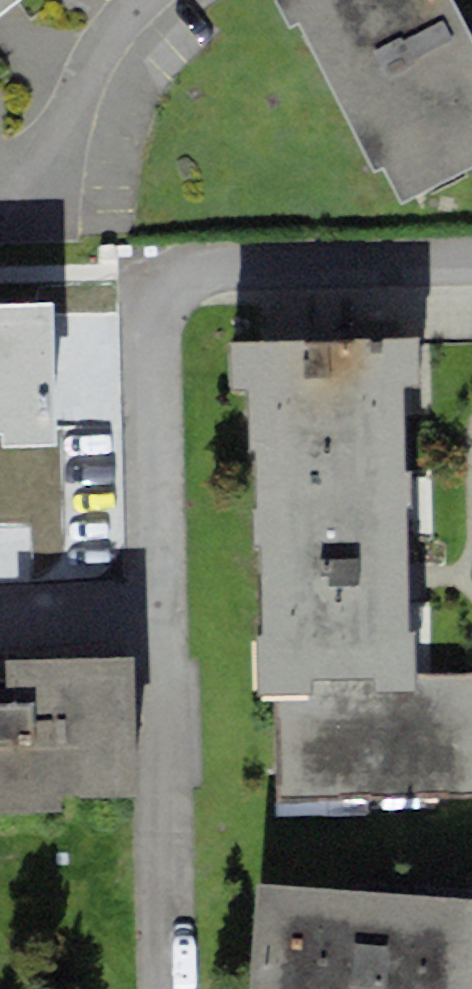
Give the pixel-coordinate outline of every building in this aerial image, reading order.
[(287,31),(299,25),(374,171),(382,167),(402,206),(471,170),(471,38),(452,0),(273,0),(287,31)] [(9,585),(39,579),(54,574),(65,556),(56,447),(52,304),(0,306),(0,585),(9,585)] [(418,339),(229,344),(231,390),(251,389),(251,409),(245,409),(247,450),(257,450),(259,508),(254,509),(255,551),(264,551),(266,635),(256,636),(257,698),(274,697),(416,694),(416,674),(415,633),(410,633),(406,509),(412,508),(411,472),(406,472),(404,391),(420,391),(418,339)] [(6,659),(6,688),(0,688),(0,814),(59,813),(58,797),(137,796),(135,657),(6,659)] [(416,674),(416,694),(274,697),(277,802),(471,797),(471,672),(416,674)] [(256,884),(248,988),(471,988),(471,900),(256,884)]
